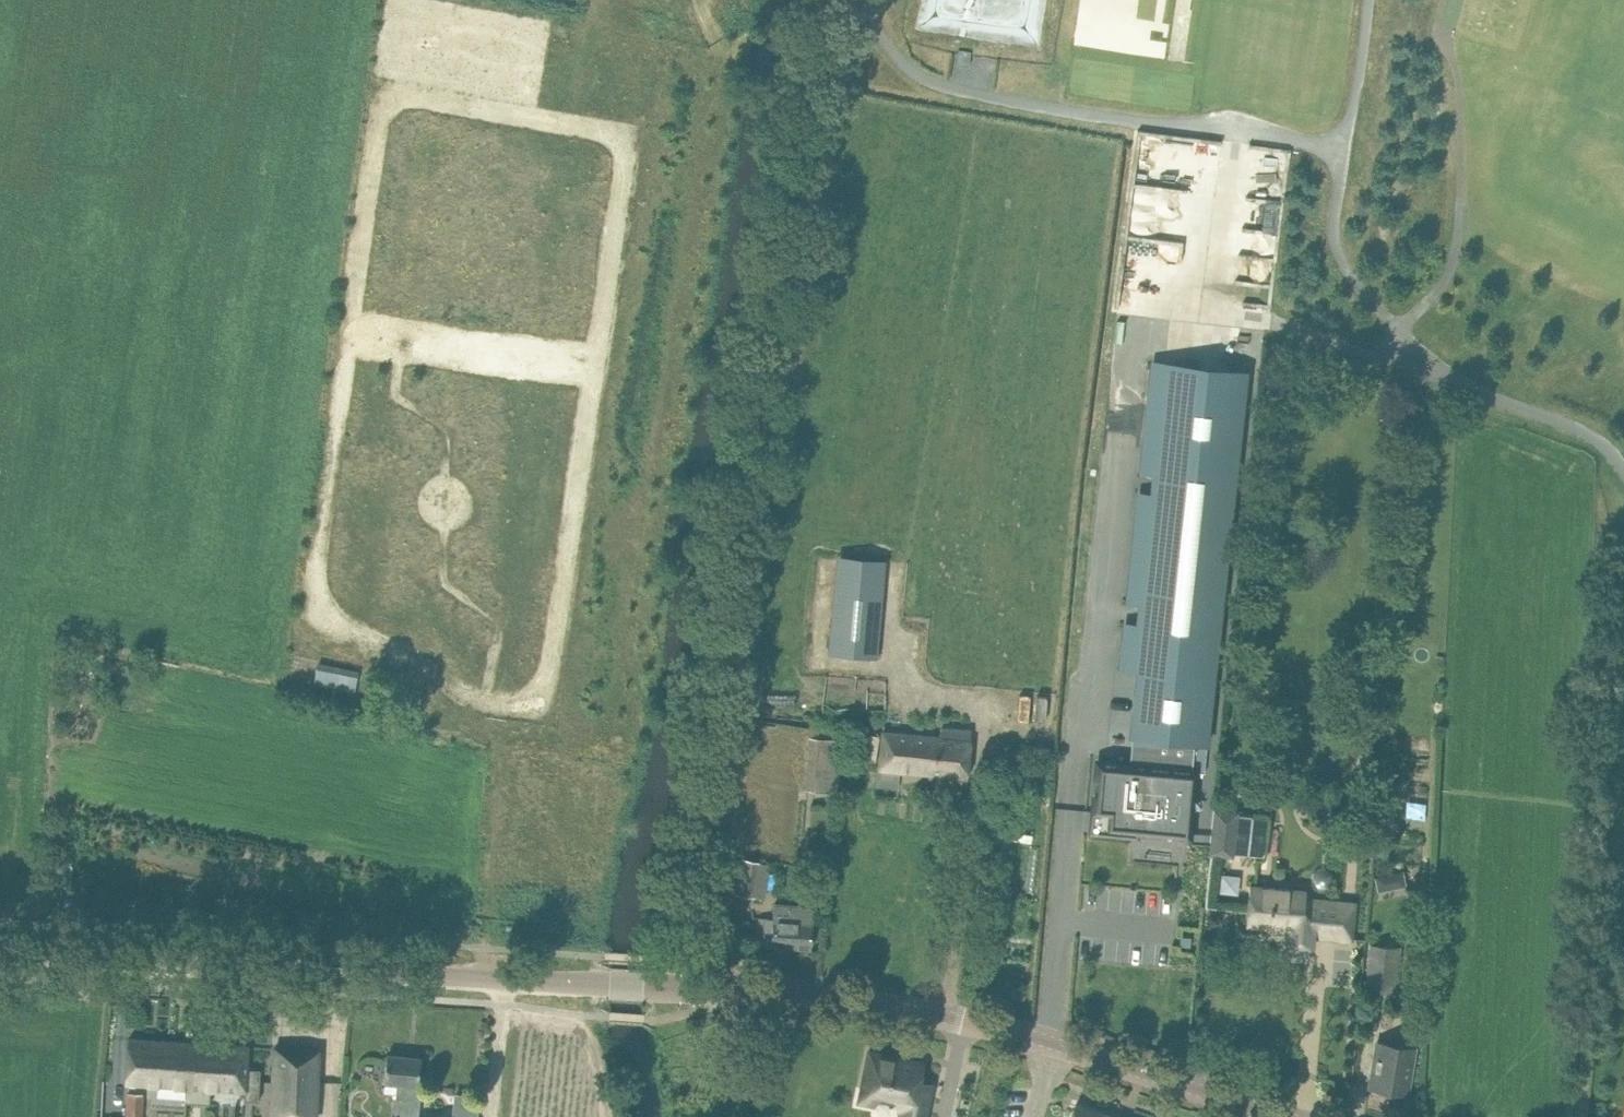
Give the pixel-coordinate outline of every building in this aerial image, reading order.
[(1137,213),(1135,216),(1144,220),(1137,236),(1164,239),(1163,242),(1194,245),(1173,236),(1178,189),(1180,185),(1180,186),(1186,170),(1167,163),(1187,165),(1192,153),(1202,157),(1206,148),(1224,150),(1228,141),(1194,138),(1183,133),(1136,128),(1134,146),(1143,150),(1137,213)] [(1143,670),(1136,741),(1218,749),(1252,372),(1171,365),(1148,609),(1183,612),(1177,673),(1143,670)] [(836,580),(829,658),(877,663),(884,585),(836,580)] [(883,732),(880,767),(877,767),(875,794),(898,796),(900,769),(967,775),(971,730),(942,727),(941,737),(883,732)] [(815,776),(814,788),(821,789),(821,791),(835,793),(835,790),(840,790),(841,779),(844,740),(818,738),(815,776)] [(1101,770),(1096,816),(1114,818),(1112,838),(1187,845),(1194,779),(1101,770)] [(1209,855),(1233,857),(1234,853),(1264,856),(1269,818),(1238,814),(1238,812),(1214,809),(1209,855)] [(744,859),(737,896),(752,898),(759,862),(744,859)] [(1333,882),(1333,879),(1333,876),(1332,874),(1330,871),(1328,869),(1325,868),(1322,868),(1319,868),(1317,869),(1314,871),(1313,873),(1311,876),(1311,879),(1311,882),(1313,885),(1314,887),(1317,889),(1319,890),(1322,890),(1325,890),(1328,889),(1330,887),(1332,884),(1333,882)] [(1313,935),(1340,937),(1344,902),(1302,898),(1303,890),(1251,885),(1247,923),(1270,926),(1269,934),(1289,936),(1288,943),(1312,945),(1313,935)] [(813,906),(774,903),(773,914),(773,919),(759,918),(758,944),(810,947),(813,906)] [(1365,989),(1396,992),(1401,945),(1369,942),(1365,989)] [(259,1100),(259,1090),(261,1068),(247,1068),(248,1045),(129,1038),(126,1082),(186,1086),(185,1101),(209,1103),(210,1087),(246,1090),(245,1099),(259,1100)] [(1408,1093),(1415,1048),(1377,1042),(1370,1087),(1408,1093)] [(319,1050),(275,1047),(270,1116),(314,1116),(319,1050)] [(847,1100),(861,1102),(864,1089),(885,1094),(889,1100),(885,1116),(887,1116),(911,1116),(919,1078),(909,1076),(913,1058),(857,1049),(847,1100)] [(395,1116),(418,1116),(420,1095),(414,1095),(415,1084),(418,1085),(421,1058),(387,1054),(385,1081),(398,1082),(395,1116)] [(143,1093),(127,1093),(126,1116),(142,1116),(143,1093)] [(478,1097),(458,1098),(459,1116),(479,1116),(478,1097)] [(1076,1104),(1072,1116),(1117,1116),(1076,1104)]
